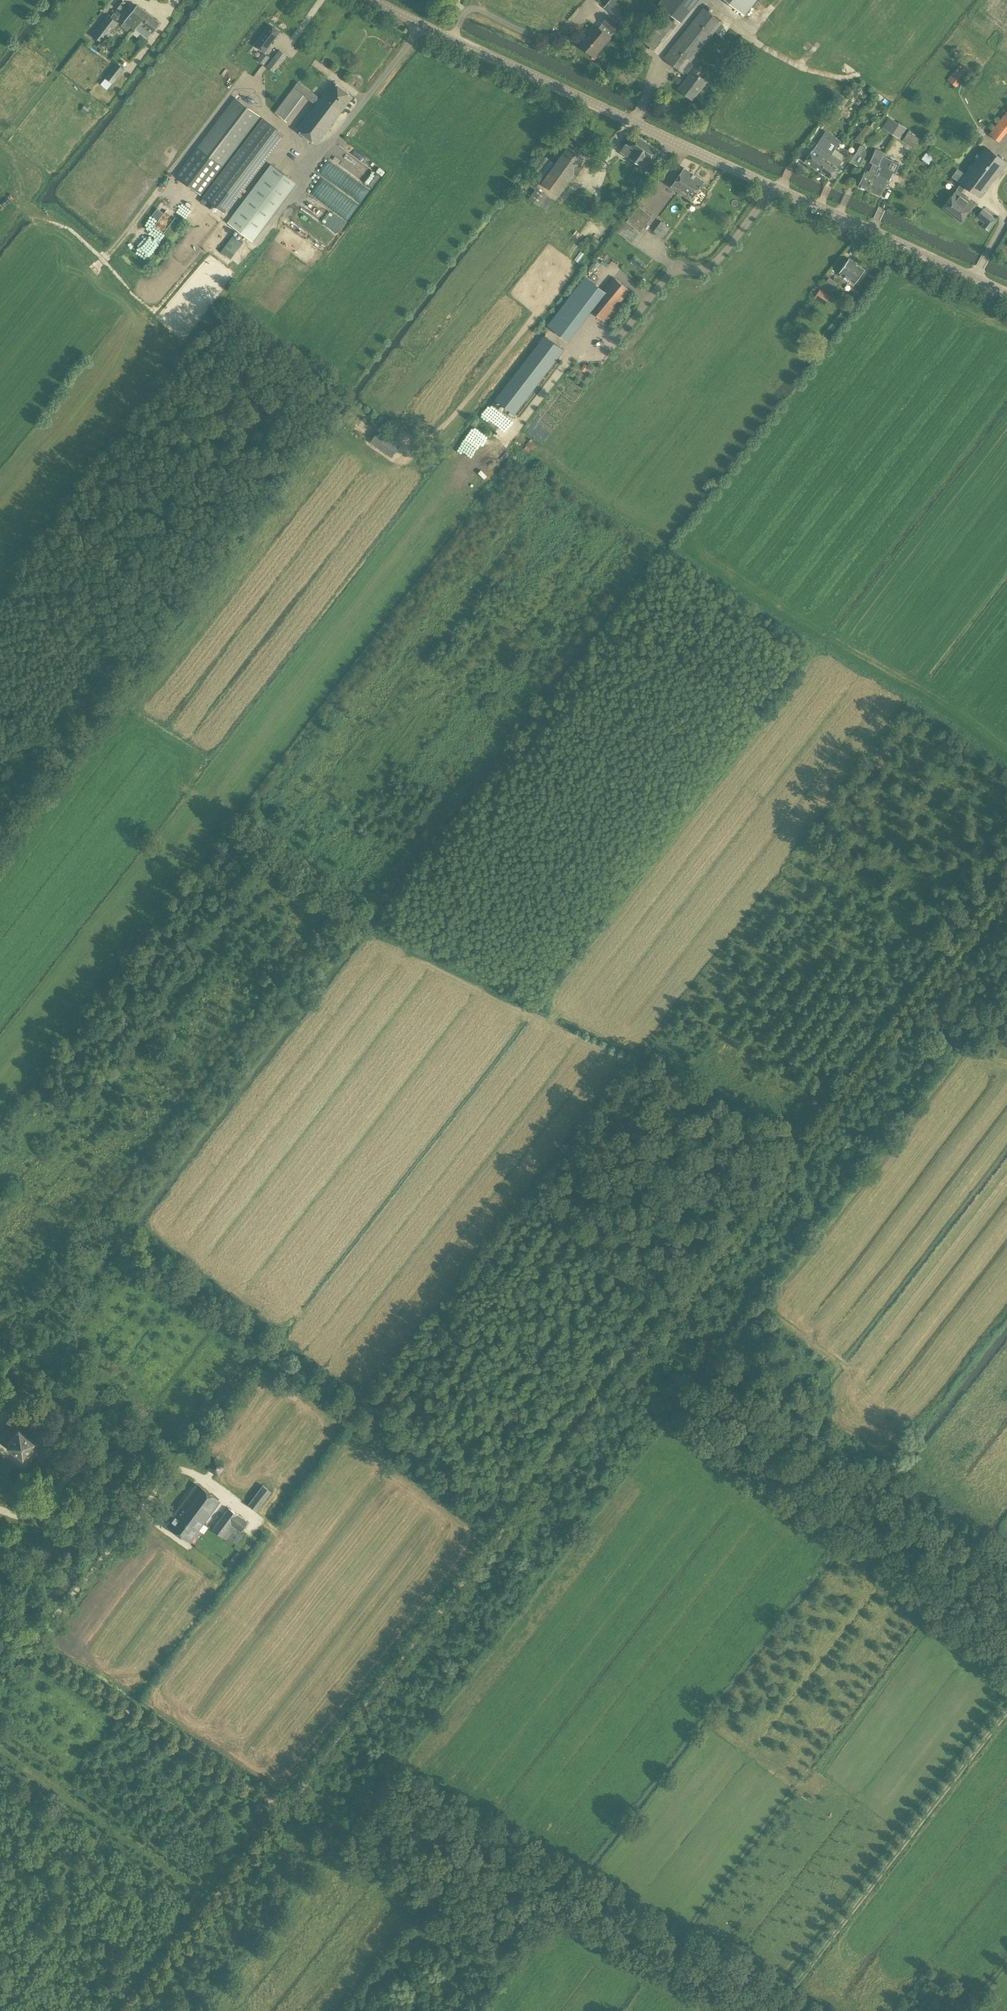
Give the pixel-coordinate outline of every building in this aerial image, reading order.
[(123,0),(120,0),(116,5),(120,9),(126,2),(123,0)] [(622,24),(631,14),(614,0),(610,0),(604,8),(622,24)] [(756,0),(726,0),(745,15),(756,0)] [(142,24),(149,14),(138,5),(121,25),(128,31),(131,26),(136,30),(136,29),(141,23),(142,24)] [(691,62),(722,22),(704,8),(664,58),(682,73),(684,71),(689,75),(683,83),(685,85),(681,91),(692,100),(707,82),(700,77),(704,72),(697,66),(696,66),(691,62)] [(111,17),(108,15),(93,34),(102,41),(98,46),(101,48),(105,43),(103,42),(118,23),(116,20),(119,16),(114,13),(111,17)] [(142,24),(137,29),(148,38),(153,32),(153,33),(161,23),(149,14),(142,24)] [(610,36),(613,33),(614,34),(621,26),(608,15),(601,23),(602,24),(599,27),(595,23),(578,43),(595,57),(612,37),(610,36)] [(270,25),(255,45),(265,52),(280,32),(270,25)] [(652,32),(644,42),(653,50),(661,40),(652,32)] [(264,53),(259,60),(264,64),(269,57),(264,53)] [(274,59),(268,67),(274,71),(280,63),(274,59)] [(965,72),(969,67),(962,62),(948,80),(957,87),(964,78),(967,80),(970,76),(965,72)] [(125,69),(118,63),(106,77),(114,83),(125,69)] [(321,99),(298,81),(275,112),(282,118),(301,93),(317,105),(298,130),(317,144),(353,96),(334,82),(321,99)] [(842,96),(836,105),(841,108),(847,100),(842,96)] [(223,167),(261,116),(236,97),(199,148),(223,167)] [(278,130),(264,118),(215,182),(229,194),(278,130)] [(884,129),(895,136),(902,125),(891,118),(884,129)] [(866,124),(855,138),(862,143),(873,129),(866,124)] [(905,138),(904,140),(913,147),(919,138),(909,132),(910,130),(902,125),(895,136),(899,139),(901,135),(905,138)] [(989,134),(999,141),(1004,134),(995,127),(989,134)] [(636,160),(648,142),(636,134),(629,145),(627,143),(621,151),(631,157),(636,160)] [(828,137),(822,147),(821,146),(817,153),(813,149),(805,161),(820,171),(835,149),(841,141),(836,138),(834,141),(828,137)] [(660,151),(648,142),(636,160),(648,168),(660,151)] [(330,180),(317,199),(348,221),(385,169),(349,144),(346,149),(339,144),(324,164),(331,169),(325,177),(330,180)] [(850,162),(859,167),(866,154),(865,147),(861,145),(857,150),(858,151),(850,162)] [(555,163),(541,181),(560,195),(575,174),(577,175),(583,166),(582,164),(586,159),(567,146),(555,163)] [(980,197),(1006,162),(987,147),(960,182),(962,183),(960,185),(962,186),(958,191),(956,190),(943,208),(961,221),(974,204),(961,193),(966,186),(980,197)] [(874,163),(870,172),(865,170),(858,185),(868,189),(875,174),(882,157),(884,152),(876,148),(870,162),(874,163)] [(845,156),(835,149),(820,171),(831,178),(838,167),(845,156)] [(934,158),(927,152),(922,159),(929,164),(934,158)] [(880,195),(887,179),(882,177),(886,168),(890,160),(882,157),(875,174),(868,189),(880,195)] [(272,165),(228,223),(253,241),(296,183),(272,165)] [(672,186),(679,191),(681,188),(685,191),(695,175),(684,167),(672,186)] [(704,181),(695,175),(685,191),(681,188),(679,191),(691,199),(691,203),(695,206),(701,204),(708,194),(707,193),(709,190),(702,185),(704,181)] [(537,187),(529,198),(540,206),(548,195),(537,187)] [(639,231),(651,216),(638,206),(627,221),(639,231)] [(995,219),(982,209),(976,217),(984,222),(981,225),(988,229),(995,219)] [(328,246),(336,234),(316,221),(313,227),(317,230),(313,236),(328,246)] [(662,237),(669,227),(662,221),(654,231),(662,237)] [(230,234),(220,251),(231,258),(242,241),(230,234)] [(847,282),(849,279),(855,283),(865,269),(849,258),(839,272),(847,277),(845,280),(847,282)] [(604,321),(630,290),(614,277),(588,308),(604,321)] [(830,277),(822,287),(831,293),(838,284),(830,277)] [(820,289),(814,298),(825,305),(831,296),(820,289)] [(545,335),(496,400),(515,415),(565,350),(545,335)] [(474,426),(465,436),(476,446),(485,436),(474,426)] [(380,429),(370,442),(392,457),(401,444),(380,429)] [(5,1421),(0,1429),(0,1442),(21,1457),(33,1439),(17,1426),(15,1428),(5,1421)] [(215,1458),(207,1468),(217,1475),(225,1466),(215,1458)] [(196,1483),(181,1504),(205,1522),(221,1501),(196,1483)] [(262,1485),(247,1505),(256,1511),(271,1491),(262,1485)] [(189,1543),(205,1522),(181,1504),(165,1525),(189,1543)] [(228,1508),(211,1530),(226,1541),(236,1527),(241,1531),(244,1526),(247,1522),(228,1508)]
